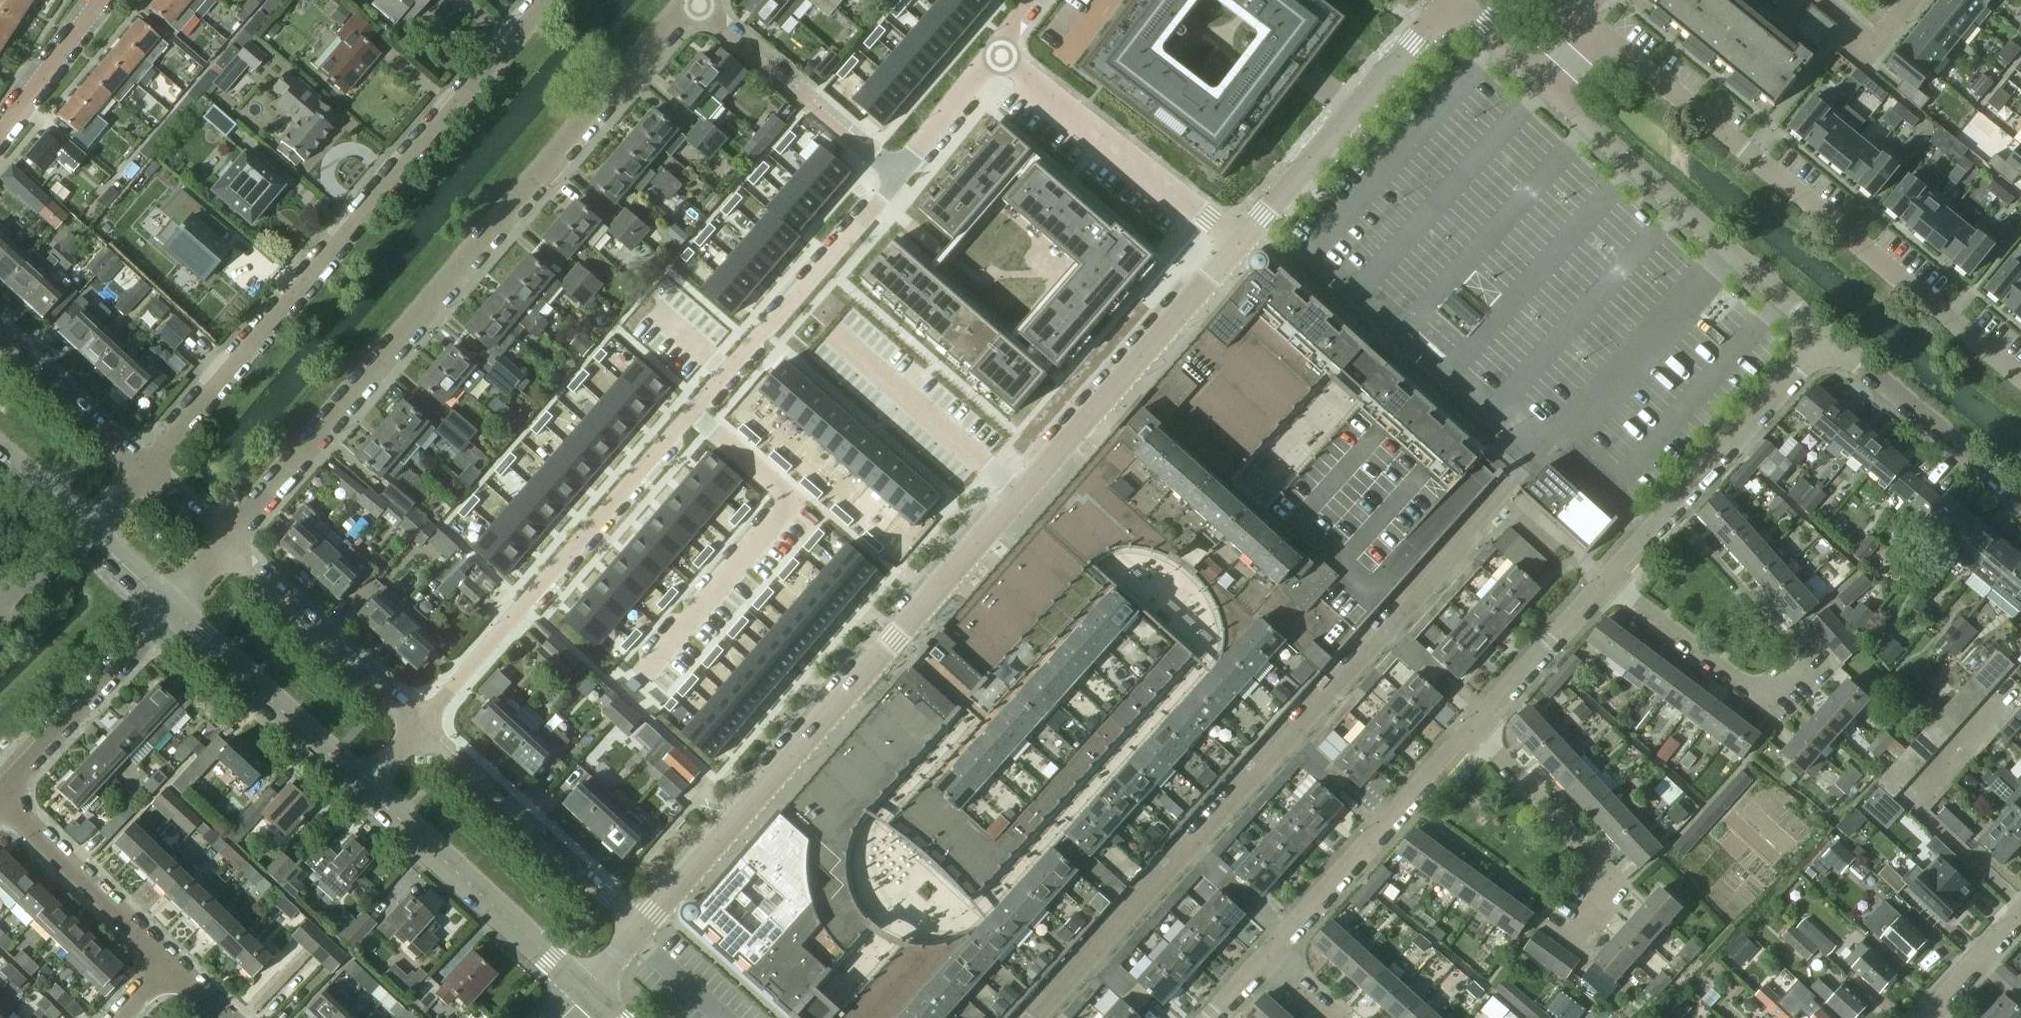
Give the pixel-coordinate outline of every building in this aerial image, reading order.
[(6,38),(31,0),(0,0),(0,34),(6,38)] [(178,0),(154,0),(147,8),(176,33),(193,13),(184,5),(178,0)] [(374,2),(380,7),(402,26),(425,0),(375,0),(374,2)] [(777,0),(750,0),(745,5),(769,26),(774,21),(782,28),(794,15),(777,0)] [(807,0),(777,0),(794,15),(807,0)] [(830,15),(837,7),(829,0),(813,0),(830,15)] [(900,8),(906,13),(914,4),(909,0),(906,0),(900,8)] [(935,11),(965,37),(978,22),(954,0),(945,0),(935,11)] [(978,22),(992,6),(985,0),(954,0),(978,22)] [(1081,70),(1223,179),(1346,21),(1319,0),(1135,0),(1081,70)] [(1658,5),(1655,9),(1659,12),(1653,19),(1666,30),(1672,22),(1692,39),(1686,46),(1710,66),(1716,59),(1737,75),(1730,83),(1755,103),(1761,95),(1775,106),(1797,80),(1792,76),(1801,65),(1806,69),(1814,58),(1800,46),(1797,50),(1794,47),(1794,46),(1793,45),(1793,46),(1786,40),(1785,39),(1778,33),(1777,32),(1778,31),(1773,27),(1772,28),(1771,27),(1770,28),(1763,22),(1764,21),(1763,21),(1762,21),(1754,14),(1754,13),(1753,13),(1754,12),(1751,9),(1750,10),(1749,9),(1748,9),(1741,4),(1742,3),(1741,2),(1740,3),(1737,0),(1653,0),(1658,5)] [(1929,14),(1959,38),(1972,22),(1946,0),(1942,0),(1938,5),(1937,4),(1929,14)] [(1972,22),(1986,5),(1980,0),(1946,0),(1972,22)] [(1812,5),(1794,28),(1817,48),(1836,25),(1812,5)] [(900,8),(892,17),(898,22),(906,13),(900,8)] [(259,11),(242,31),(250,38),(267,18),(259,11)] [(935,11),(922,27),(951,53),(965,37),(935,11)] [(1922,24),(1916,32),(1945,55),(1959,38),(1929,14),(1921,23),(1922,24)] [(375,33),(354,15),(338,34),(345,40),(319,71),(344,93),(378,53),(367,43),(375,33)] [(121,39),(141,56),(150,64),(166,45),(137,20),(121,39)] [(922,27),(908,42),(938,68),(951,53),(922,27)] [(881,29),(873,38),(879,44),(887,35),(881,29)] [(250,38),(242,31),(234,41),(242,48),(248,41),(250,38)] [(1909,37),(1901,47),(1931,71),(1945,55),(1916,32),(1911,38),(1909,37)] [(873,38),(865,47),(871,53),(879,44),(873,38)] [(121,39),(105,58),(124,75),(141,56),(121,39)] [(2015,57),(2020,49),(2010,40),(2003,47),(2015,57)] [(248,41),(235,56),(254,72),(267,57),(248,41)] [(908,42),(894,58),(924,84),(938,68),(908,42)] [(231,45),(209,71),(217,77),(239,52),(231,45)] [(1931,71),(1901,47),(1894,56),(1895,57),(1889,65),(1905,78),(1896,89),(1921,109),(1929,99),(1917,89),(1931,71)] [(2015,57),(2003,47),(1998,54),(2009,64),(2015,57)] [(841,57),(832,50),(815,70),(823,77),(841,57)] [(725,51),(714,63),(704,54),(688,73),(712,94),(727,76),(738,85),(749,73),(725,51)] [(105,58),(88,77),(108,94),(124,75),(105,58)] [(894,58),(881,73),(910,99),(924,84),(894,58)] [(854,60),(846,69),(852,74),(860,65),(854,60)] [(846,69),(838,78),(844,83),(852,74),(846,69)] [(1861,85),(1868,78),(1857,69),(1851,76),(1861,85)] [(272,88),(282,96),(275,104),(287,114),(297,123),(280,142),(282,144),(276,150),(295,166),(300,160),(303,162),(332,129),(329,126),(337,117),(318,101),(320,99),(297,78),(295,81),(285,73),(272,88)] [(688,73),(672,91),(696,112),(703,118),(704,116),(710,121),(724,104),(712,94),(688,73)] [(881,73),(867,89),(897,115),(910,99),(881,73)] [(1976,81),(1987,90),(1994,82),(1983,73),(1976,81)] [(204,76),(187,95),(195,102),(211,83),(212,83),(204,76)] [(88,77),(72,96),(92,113),(108,94),(88,77)] [(1868,78),(1861,85),(1872,94),(1878,86),(1868,78)] [(1987,90),(1976,81),(1970,88),(1981,97),(1987,90)] [(1993,95),(2004,105),(2011,96),(2000,87),(1993,95)] [(867,89),(853,104),(883,130),(897,115),(867,89)] [(1836,116),(1837,116),(1841,111),(1820,93),(1790,129),(1804,140),(1805,139),(1812,145),(1836,116)] [(195,102),(187,95),(179,105),(187,112),(195,102)] [(2004,105),(1993,95),(1987,102),(1998,112),(2004,105)] [(92,113),(72,96),(55,116),(75,133),(92,113)] [(1902,119),(1909,111),(1898,102),(1892,110),(1902,119)] [(202,118),(225,137),(235,125),(213,106),(202,118)] [(674,157),(687,141),(710,161),(720,149),(695,127),(687,136),(656,110),(641,128),(674,157)] [(1909,111),(1902,119),(1913,128),(1919,120),(1909,111)] [(703,118),(695,127),(720,149),(730,138),(704,116),(703,118)] [(775,116),(759,135),(769,143),(785,125),(775,116)] [(1818,152),(1832,163),(1857,133),(1837,116),(1836,116),(1812,145),(1820,151),(1818,152)] [(163,123),(155,133),(163,140),(171,130),(163,123)] [(641,128),(625,146),(650,167),(665,149),(674,157),(641,128)] [(931,200),(920,213),(954,244),(1032,155),(1002,129),(993,139),(988,135),(977,148),(981,152),(974,161),(969,157),(958,170),(962,174),(955,182),(950,178),(939,191),(943,195),(936,204),(931,200)] [(163,140),(155,133),(147,143),(155,150),(163,140)] [(1846,172),(1853,179),(1877,150),(1876,149),(1857,133),(1832,163),(1845,174),(1846,172)] [(791,134),(783,144),(789,149),(797,140),(791,134)] [(85,156),(68,142),(61,150),(44,135),(25,157),(43,173),(53,161),(65,170),(72,162),(76,166),(85,156)] [(755,139),(754,141),(764,149),(765,148),(769,143),(759,135),(755,139)] [(1877,150),(1853,179),(1860,184),(1859,186),(1873,197),(1903,161),(1881,143),(1876,149),(1877,150)] [(783,144),(775,153),(781,158),(789,149),(783,144)] [(625,146),(610,163),(634,185),(650,167),(625,146)] [(1956,164),(1963,156),(1952,147),(1945,155),(1956,164)] [(2008,163),(1996,153),(1987,164),(2011,185),(2020,174),(2020,175),(2020,147),(2008,163)] [(823,150),(809,165),(839,191),(852,176),(823,150)] [(222,179),(211,191),(250,224),(262,210),(260,209),(268,199),(270,200),(282,186),(244,153),(233,166),(229,163),(218,175),(222,179)] [(1963,156),(1956,164),(1967,173),(1973,165),(1963,156)] [(153,160),(144,170),(150,176),(159,166),(153,160)] [(131,161),(122,172),(130,179),(139,168),(131,161)] [(619,203),(634,185),(610,163),(594,182),(619,203)] [(0,179),(37,214),(50,200),(13,165),(0,179)] [(764,165),(756,174),(762,180),(770,170),(764,165)] [(809,165),(795,181),(825,207),(839,191),(809,165)] [(662,166),(656,173),(678,191),(684,185),(662,166)] [(1037,168),(1004,206),(1079,272),(1020,340),(1058,372),(1154,263),(1117,230),(1112,235),(1037,168)] [(678,191),(656,173),(649,181),(671,200),(678,191)] [(756,174),(748,183),(754,189),(762,180),(756,174)] [(1900,217),(1907,223),(1931,194),(1910,177),(1885,207),(1899,219),(1900,217)] [(795,181),(782,196),(811,222),(825,207),(795,181)] [(1997,197),(2004,189),(1993,181),(1987,189),(1997,197)] [(109,187),(97,201),(106,208),(118,194),(109,187)] [(170,220),(154,238),(183,264),(184,265),(188,260),(206,276),(229,250),(218,241),(200,225),(209,215),(181,189),(161,212),(170,220)] [(1931,194),(1907,223),(1915,229),(1914,231),(1927,241),(1952,211),(1956,206),(1936,189),(1931,194)] [(2004,189),(1997,197),(2008,206),(2014,198),(2004,189)] [(738,196),(730,205),(736,210),(744,201),(738,196)] [(782,196),(768,212),(771,214),(798,238),(811,222),(782,196)] [(52,198),(32,220),(39,227),(60,205),(52,198)] [(635,249),(643,240),(619,219),(615,224),(612,229),(578,200),(563,218),(587,239),(586,240),(596,248),(612,230),(635,249)] [(730,205),(722,214),(728,219),(736,210),(730,205)] [(623,215),(619,219),(643,240),(651,230),(628,210),(623,215)] [(1941,251),(1948,257),(1972,228),(1952,211),(1927,241),(1940,252),(1941,251)] [(771,214),(758,230),(787,256),(801,240),(798,238),(771,214)] [(571,258),(586,240),(587,239),(563,218),(547,237),(571,258)] [(1972,228),(1948,257),(1955,263),(1955,264),(1968,276),(1998,240),(1976,222),(1972,228)] [(711,226),(703,235),(709,241),(717,232),(711,226)] [(758,230),(744,245),(774,271),(787,256),(758,230)] [(703,235),(695,244),(701,250),(709,241),(703,235)] [(8,245),(0,237),(0,254),(8,245)] [(58,263),(67,253),(57,244),(48,254),(58,263)] [(894,244),(861,282),(874,293),(878,289),(886,296),(885,298),(882,301),(896,312),(899,308),(908,315),(904,320),(917,331),(921,327),(929,334),(926,338),(939,350),(942,347),(943,346),(951,353),(947,357),(960,369),(964,365),(973,372),(969,376),(1014,416),(1047,379),(894,244)] [(5,284),(26,261),(8,245),(0,254),(0,279),(5,284)] [(744,245),(731,260),(760,286),(774,271),(744,245)] [(95,276),(114,255),(104,246),(85,267),(95,276)] [(689,251),(681,260),(687,265),(695,256),(689,251)] [(75,260),(67,253),(58,263),(66,271),(75,260)] [(124,264),(114,255),(95,276),(105,285),(124,264)] [(514,274),(549,304),(564,285),(554,277),(555,276),(531,256),(514,274)] [(1154,552),(1155,550),(1166,554),(1201,516),(1202,517),(1232,544),(1200,579),(1208,588),(1206,589),(1210,594),(1213,598),(1216,604),(1219,609),(1221,614),(1222,620),(1223,626),(1223,632),(1223,638),(1223,644),(1221,650),(1220,655),(1218,661),(1215,666),(1212,671),(1196,689),(1004,903),(988,919),(984,924),(978,928),(973,933),(967,936),(960,939),(954,942),(947,944),(940,945),(933,946),(926,946),(919,946),(912,945),(905,943),(848,1008),(840,1016),(842,1017),(840,1017),(1010,1017),(1320,674),(1321,674),(1334,660),(1333,659),(1497,477),(1499,479),(1505,473),(1401,380),(1348,332),(1266,258),(1265,257),(1263,256),(1261,256),(1258,256),(1257,257),(1255,258),(1254,259),(1254,260),(1253,262),(1253,264),(1253,265),(1253,266),(1254,268),(1255,269),(1256,270),(925,649),(974,694),(1092,563),(1096,560),(1100,557),(1104,555),(1108,552),(1112,550),(1117,549),(1121,548),(1126,547),(1131,547),(1136,547),(1140,548),(1145,549),(1150,550),(1154,552)] [(731,260),(717,276),(747,302),(760,286),(731,260)] [(5,284),(23,301),(44,278),(43,277),(26,261),(5,284)] [(2009,307),(2020,292),(2020,269),(2011,261),(1987,291),(2000,302),(2001,301),(2009,307)] [(572,275),(595,296),(604,285),(581,264),(576,270),(572,275)] [(50,269),(43,277),(44,278),(23,301),(41,317),(62,295),(69,287),(50,269)] [(514,274),(499,292),(543,330),(548,323),(539,315),(549,304),(514,274)] [(595,296),(572,275),(568,279),(564,284),(587,305),(595,296)] [(717,276),(704,291),(733,317),(747,302),(717,276)] [(140,279),(114,306),(124,316),(150,288),(140,279)] [(543,330),(499,292),(483,310),(517,339),(518,338),(527,328),(537,336),(543,330)] [(2020,319),(2020,292),(2009,307),(2016,313),(2015,314),(2020,319)] [(157,299),(148,309),(160,320),(169,311),(157,299)] [(503,356),(517,339),(483,310),(468,329),(490,348),(487,352),(482,357),(516,387),(526,376),(503,356)] [(78,311),(57,333),(76,351),(97,328),(102,323),(96,316),(90,321),(78,311)] [(165,325),(183,342),(191,333),(173,316),(165,325)] [(175,350),(183,342),(165,325),(157,334),(175,350)] [(76,351),(94,367),(115,344),(97,328),(76,351)] [(585,356),(595,344),(582,333),(572,345),(585,356)] [(94,367),(111,383),(132,360),(115,344),(94,367)] [(460,386),(470,394),(485,377),(486,375),(476,367),(452,347),(436,366),(460,386)] [(602,350),(594,359),(600,365),(608,356),(602,350)] [(132,360),(111,383),(129,400),(139,390),(147,398),(164,380),(154,371),(150,376),(132,360)] [(638,360),(620,381),(652,410),(670,389),(638,360)] [(565,362),(556,372),(566,380),(574,371),(565,362)] [(785,364),(759,393),(775,407),(801,377),(785,364)] [(444,404),(460,386),(436,366),(421,384),(444,404)] [(490,371),(486,375),(485,377),(508,396),(516,387),(493,368),(490,371)] [(584,371),(576,380),(582,385),(590,376),(584,371)] [(801,377),(775,407),(790,421),(816,391),(801,377)] [(576,380),(568,389),(574,394),(582,385),(576,380)] [(620,381),(601,402),(634,430),(652,410),(620,381)] [(1816,386),(1795,411),(1814,426),(1834,401),(1816,386)] [(816,391),(790,421),(806,434),(832,404),(816,391)] [(1814,427),(1811,431),(1829,446),(1832,442),(1853,417),(1834,401),(1814,426),(1814,427)] [(405,402),(389,421),(420,448),(437,429),(428,422),(405,402)] [(601,402),(583,423),(615,451),(634,430),(601,402)] [(832,404),(806,434),(821,448),(847,418),(832,404)] [(450,416),(445,421),(470,442),(479,431),(455,410),(450,416)] [(514,410),(506,421),(519,431),(527,421),(514,410)] [(547,412),(539,422),(545,427),(553,418),(547,412)] [(1853,417),(1832,442),(1851,457),(1871,432),(1853,417)] [(847,418),(821,448),(837,461),(863,432),(847,418)] [(389,421),(373,439),(397,459),(404,466),(420,448),(389,421)] [(470,442),(445,421),(441,425),(436,431),(461,452),(470,442)] [(539,422),(531,431),(537,436),(545,427),(539,422)] [(583,423),(565,444),(597,472),(615,451),(583,423)] [(743,426),(738,432),(747,440),(752,434),(743,426)] [(863,432),(837,461),(852,475),(878,445),(863,432)] [(1871,432),(1851,457),(1869,473),(1890,448),(1871,432)] [(752,434),(747,440),(756,448),(761,442),(752,434)] [(381,478),(397,459),(373,439),(357,457),(381,478)] [(1758,450),(1779,468),(1782,465),(1787,459),(1766,441),(1758,450)] [(1799,443),(1786,457),(1788,459),(1796,466),(1809,451),(1799,443)] [(565,444),(546,465),(579,493),(597,472),(565,444)] [(878,445),(852,475),(868,488),(894,459),(878,445)] [(1890,448),(1869,473),(1888,488),(1889,487),(1906,468),(1909,464),(1890,448)] [(1779,468),(1758,450),(1749,460),(1769,478),(1779,468)] [(774,453),(768,459),(777,467),(783,461),(774,453)] [(511,454),(503,463),(509,468),(517,459),(511,454)] [(710,454),(692,475),(724,503),(743,482),(710,454)] [(894,459),(868,488),(883,502),(909,472),(894,459)] [(1779,468),(1769,478),(1778,486),(1796,466),(1788,459),(1787,459),(1782,465),(1779,468)] [(783,461),(777,467),(786,475),(792,469),(783,461)] [(503,463),(495,472),(501,477),(509,468),(503,463)] [(546,465),(528,485),(560,514),(579,493),(546,465)] [(1556,522),(1581,495),(1549,465),(1525,492),(1519,487),(1514,493),(1517,496),(1521,491),(1556,522)] [(1744,465),(1730,480),(1739,489),(1753,474),(1744,465)] [(1906,468),(1889,487),(1898,494),(1914,475),(1906,468)] [(909,472),(883,502),(899,516),(925,486),(909,472)] [(358,501),(366,492),(344,473),(336,483),(358,501)] [(692,475),(674,496),(706,524),(724,503),(692,475)] [(1914,475),(1898,494),(1907,502),(1923,483),(1914,475)] [(804,480),(799,486),(808,494),(813,488),(804,480)] [(382,494),(406,515),(416,503),(392,483),(386,489),(382,494)] [(1923,483),(1907,502),(1911,505),(1917,510),(1933,491),(1923,483)] [(528,485),(510,506),(542,535),(560,514),(528,485)] [(925,486),(899,516),(914,529),(940,500),(925,486)] [(1816,486),(1808,496),(1819,506),(1827,495),(1816,486)] [(371,488),(359,503),(366,508),(378,518),(390,504),(371,488)] [(813,488),(808,494),(817,502),(822,496),(813,488)] [(1933,491),(1917,510),(1926,518),(1942,499),(1933,491)] [(1911,505),(1903,515),(1936,543),(1964,509),(1946,494),(1942,499),(1926,518),(1917,510),(1911,505)] [(475,495),(467,504),(473,510),(481,500),(475,495)] [(1581,495),(1556,522),(1587,551),(1586,553),(1588,554),(1619,520),(1617,518),(1612,523),(1581,495)] [(674,496),(655,517),(688,545),(706,524),(674,496)] [(1819,506),(1808,496),(1800,505),(1811,515),(1819,506)] [(1717,534),(1737,515),(1721,497),(1700,515),(1717,534)] [(1770,506),(1775,511),(1784,502),(1779,497),(1770,506)] [(1797,513),(1784,502),(1775,511),(1772,515),(1777,521),(1786,512),(1793,518),(1797,513)] [(398,525),(413,538),(430,520),(415,506),(417,504),(416,503),(406,515),(398,525)] [(467,504),(459,513),(465,519),(473,510),(467,504)] [(300,524),(282,544),(301,562),(331,530),(304,505),(293,517),(300,524)] [(510,506),(491,527),(524,556),(542,535),(510,506)] [(745,506),(737,515),(743,520),(751,511),(745,506)] [(835,507),(830,513),(839,521),(844,515),(835,507)] [(1964,509),(1936,543),(1955,560),(1984,525),(1964,509)] [(737,515),(729,524),(735,529),(743,520),(737,515)] [(844,515),(839,521),(848,529),(853,523),(844,515)] [(1717,534),(1733,552),(1754,534),(1737,515),(1717,534)] [(655,517),(637,537),(669,566),(688,545),(655,517)] [(437,527),(430,520),(413,538),(423,548),(428,541),(442,554),(435,562),(441,568),(459,548),(436,528),(437,527)] [(1984,525),(1955,560),(1973,575),(2002,541),(1984,525)] [(491,527),(473,548),(505,577),(524,556),(491,527)] [(1495,546),(1498,549),(1504,554),(1519,537),(1510,529),(1495,546)] [(331,530),(301,562),(321,580),(342,557),(350,548),(331,530)] [(818,531),(810,540),(816,545),(824,536),(818,531)] [(865,533),(860,539),(869,547),(874,541),(865,533)] [(1769,551),(1754,534),(1733,552),(1749,569),(1769,551)] [(1870,534),(1861,544),(1872,553),(1881,544),(1870,534)] [(637,537),(619,558),(651,587),(669,566),(637,537)] [(1529,545),(1519,537),(1504,554),(1512,563),(1529,545)] [(810,540),(802,549),(808,555),(816,545),(810,540)] [(874,541),(869,547),(878,555),(884,549),(874,541)] [(1973,575),(1965,583),(1984,599),(1992,590),(2020,556),(2002,541),(1973,575)] [(1491,543),(1474,561),(1482,568),(1498,549),(1495,546),(1491,543)] [(1872,553),(1861,544),(1853,552),(1864,562),(1872,553)] [(1538,553),(1529,545),(1512,563),(1515,565),(1522,571),(1538,553)] [(847,546),(834,560),(864,587),(877,572),(847,546)] [(342,557),(321,580),(340,598),(357,580),(364,586),(378,572),(362,558),(351,547),(342,557)] [(708,547),(700,556),(706,561),(714,552),(708,547)] [(1749,569),(1765,587),(1785,569),(1769,551),(1749,569)] [(1538,553),(1522,571),(1531,579),(1547,561),(1538,553)] [(700,556),(692,565),(698,570),(706,561),(700,556)] [(1992,590),(2020,614),(2020,613),(2020,597),(2019,596),(2020,594),(2020,557),(2020,556),(1992,590)] [(619,558),(600,579),(633,608),(651,587),(619,558)] [(793,560),(785,569),(791,574),(799,565),(793,560)] [(834,560),(822,575),(851,601),(864,587),(834,560)] [(1474,561),(1458,579),(1465,585),(1482,568),(1474,561)] [(889,824),(888,826),(932,861),(972,902),(974,900),(1068,795),(1194,655),(1163,627),(1110,579),(1101,571),(1092,563),(974,694),(992,710),(984,718),(889,824)] [(1531,579),(1522,571),(1515,565),(1498,583),(1524,606),(1541,589),(1531,579)] [(480,567),(468,580),(484,594),(485,593),(494,584),(496,582),(480,567)] [(785,569),(777,578),(783,583),(791,574),(785,569)] [(1765,587),(1781,605),(1801,587),(1785,569),(1765,587)] [(458,571),(450,581),(456,587),(475,604),(484,594),(468,580),(465,577),(458,571)] [(1837,597),(1846,607),(1847,608),(1850,606),(1849,606),(1874,584),(1872,582),(1876,579),(1868,571),(1865,575),(1863,574),(1837,597)] [(822,575),(809,590),(839,616),(851,601),(822,575)] [(600,579),(582,600),(614,628),(633,608),(600,579)] [(1458,579),(1442,597),(1449,603),(1465,585),(1458,579)] [(1508,625),(1524,606),(1498,583),(1482,601),(1508,625)] [(1925,584),(1916,594),(1927,603),(1935,593),(1925,584)] [(385,586),(359,615),(371,627),(379,634),(405,604),(394,594),(385,586)] [(1818,605),(1801,587),(1781,605),(1797,623),(1818,605)] [(672,588),(664,597),(670,603),(678,594),(672,588)] [(767,589),(759,598),(765,603),(773,594),(767,589)] [(809,590),(796,604),(826,630),(839,616),(809,590)] [(1927,603),(1916,594),(1908,603),(1918,612),(1927,603)] [(664,597),(656,606),(662,612),(670,603),(664,597)] [(1442,597),(1425,615),(1432,621),(1449,603),(1442,597)] [(759,598),(751,607),(757,612),(765,603),(759,598)] [(582,600),(564,621),(596,649),(614,628),(582,600)] [(379,634),(398,652),(419,628),(412,621),(420,612),(408,601),(405,604),(379,634)] [(1482,601),(1466,619),(1492,643),(1508,625),(1482,601)] [(1847,608),(1846,607),(1840,616),(1861,632),(1876,615),(1860,602),(1854,610),(1850,606),(1847,608)] [(796,604),(783,619),(813,645),(826,630),(796,604)] [(1819,636),(1837,619),(1829,609),(1810,626),(1819,636)] [(1415,640),(1432,621),(1425,615),(1409,633),(1412,637),(1415,640)] [(742,617),(734,627),(740,632),(748,623),(742,617)] [(1961,617),(1952,626),(1962,635),(1971,625),(1961,617)] [(783,619),(771,633),(800,659),(813,645),(783,619)] [(1475,661),(1492,643),(1466,619),(1449,637),(1475,661)] [(1608,656),(1625,633),(1606,619),(1589,641),(1608,656)] [(1819,636),(1826,645),(1845,628),(1837,619),(1819,636)] [(419,628),(398,652),(417,669),(444,640),(425,623),(420,629),(419,628)] [(1952,626),(1944,635),(1954,644),(1962,635),(1952,626)] [(734,627),(726,636),(732,641),(740,632),(734,627)] [(1826,645),(1835,654),(1854,638),(1845,628),(1826,645)] [(635,630),(627,639),(633,644),(641,635),(635,630)] [(771,633),(758,648),(788,674),(800,659),(771,633)] [(1608,656),(1627,670),(1645,648),(1625,633),(1608,656)] [(562,666),(553,676),(561,684),(579,664),(550,637),(541,647),(562,666)] [(1412,637),(1404,645),(1422,662),(1430,654),(1415,640),(1412,637)] [(1459,679),(1475,661),(1449,637),(1432,656),(1448,670),(1459,679)] [(1862,647),(1854,638),(1835,654),(1844,664),(1862,647)] [(1891,638),(1878,655),(1891,666),(1905,649),(1891,638)] [(627,639),(619,648),(625,653),(633,644),(627,639)] [(1404,645),(1396,653),(1400,657),(1399,658),(1414,671),(1422,662),(1404,645)] [(717,646),(709,655),(715,661),(723,652),(717,646)] [(532,657),(553,676),(562,666),(541,647),(532,657)] [(758,648),(745,662),(775,688),(788,674),(758,648)] [(1627,670),(1646,685),(1664,662),(1645,648),(1627,670)] [(1996,649),(1983,663),(2001,679),(2005,675),(2013,665),(1996,649)] [(1383,675),(1399,658),(1400,657),(1396,653),(1395,654),(1392,652),(1376,669),(1383,675)] [(1441,679),(1448,670),(1432,656),(1430,654),(1422,662),(1441,679)] [(1574,654),(1560,669),(1569,678),(1583,662),(1574,654)] [(709,655),(701,664),(707,670),(715,661),(709,655)] [(745,662),(732,677),(762,703),(775,688),(745,662)] [(1417,674),(1401,691),(1426,715),(1442,697),(1433,688),(1441,679),(1422,662),(1414,671),(1417,674)] [(1646,685),(1665,699),(1682,676),(1664,662),(1646,685)] [(1983,663),(1975,672),(1993,688),(2001,679),(1983,663)] [(858,826),(861,820),(865,815),(867,813),(960,710),(911,665),(700,908),(698,907),(697,906),(695,906),(693,906),(692,906),(690,906),(689,907),(688,908),(687,909),(686,911),(686,913),(686,915),(686,916),(686,917),(687,919),(688,920),(780,1003),(781,1002),(792,1012),(796,1008),(812,990),(813,991),(820,984),(873,925),(868,920),(863,914),(859,908),(856,902),(853,895),(850,889),(849,882),(848,874),(847,867),(847,860),(848,853),(850,846),(852,839),(854,833),(858,826)] [(1918,681),(1902,668),(1892,679),(1908,693),(1918,681)] [(492,700),(473,721),(493,739),(515,716),(520,711),(518,706),(513,701),(511,699),(504,693),(513,683),(500,670),(481,690),(492,700)] [(1975,672),(1967,681),(1984,697),(1993,688),(1975,672)] [(692,675),(684,684),(690,689),(698,680),(692,675)] [(1555,675),(1541,691),(1550,699),(1564,684),(1555,675)] [(1665,699),(1685,714),(1701,691),(1682,676),(1665,699)] [(633,677),(627,684),(636,692),(642,685),(633,677)] [(732,677),(720,691),(749,717),(762,703),(732,677)] [(1962,687),(1959,691),(1976,706),(1984,697),(1967,681),(1962,687)] [(1832,700),(1852,719),(1868,700),(1848,682),(1832,700)] [(684,684),(676,693),(682,698),(690,689),(684,684)] [(156,685),(139,704),(160,724),(169,732),(170,731),(186,714),(182,711),(192,702),(174,685),(165,694),(156,685)] [(1920,687),(1909,698),(1929,720),(1940,709),(1920,687)] [(1360,688),(1343,706),(1350,712),(1366,694),(1360,688)] [(720,691),(707,706),(737,732),(749,717),(720,691)] [(1409,733),(1426,715),(1401,691),(1384,710),(1409,733)] [(1685,714),(1704,728),(1721,706),(1701,691),(1685,714)] [(1959,691),(1950,700),(1968,716),(1976,706),(1959,691)] [(1610,696),(1603,705),(1612,712),(1619,703),(1610,696)] [(679,703),(673,697),(664,706),(671,712),(679,703)] [(611,722),(627,706),(618,698),(603,714),(611,722)] [(1837,735),(1852,719),(1832,700),(1816,717),(1837,735)] [(1950,700),(1942,709),(1959,725),(1968,716),(1950,700)] [(1582,703),(1573,712),(1583,722),(1592,713),(1582,703)] [(139,704),(122,722),(143,741),(144,740),(153,749),(169,732),(160,724),(139,704)] [(641,719),(627,706),(611,722),(626,736),(641,719)] [(707,706),(694,720),(724,746),(737,732),(707,706)] [(1343,706),(1328,723),(1334,729),(1350,712),(1343,706)] [(1704,728),(1723,743),(1740,721),(1721,706),(1704,728)] [(1525,744),(1546,725),(1529,708),(1509,727),(1525,744)] [(1942,709),(1933,719),(1951,734),(1959,725),(1942,709)] [(1393,751),(1409,733),(1384,710),(1367,728),(1393,751)] [(493,739),(512,757),(533,734),(515,716),(493,739)] [(1821,753),(1837,735),(1816,717),(1800,735),(1821,753)] [(1628,718),(1624,724),(1630,728),(1635,722),(1628,718)] [(1933,719),(1925,728),(1943,743),(1951,734),(1933,719)] [(694,720),(681,735),(711,761),(724,746),(694,720)] [(2011,720),(2000,732),(2010,741),(2020,729),(2011,720)] [(1740,721),(1723,743),(1743,758),(1760,736),(1740,721)] [(122,722),(106,739),(127,759),(143,741),(122,722)] [(1311,742),(1313,745),(1316,748),(1317,748),(1334,729),(1328,723),(1311,742)] [(532,775),(559,747),(563,750),(572,741),(558,729),(554,733),(544,725),(534,734),(533,734),(512,757),(532,775)] [(1525,744),(1542,762),(1562,743),(1546,725),(1525,744)] [(1377,769),(1393,751),(1367,728),(1351,745),(1377,769)] [(1624,738),(1613,728),(1604,737),(1616,747),(1624,738)] [(1925,728),(1909,746),(1926,762),(1943,743),(1925,728)] [(1884,730),(1875,740),(1886,750),(1896,760),(1900,756),(1905,750),(1884,730)] [(190,734),(181,744),(191,753),(200,743),(190,734)] [(1821,753),(1800,735),(1784,754),(1804,772),(1821,753)] [(217,736),(206,749),(216,758),(248,788),(269,765),(237,736),(228,746),(217,736)] [(1670,738),(1657,755),(1666,762),(1679,744),(1670,738)] [(106,739),(89,756),(110,776),(127,759),(106,739)] [(1878,759),(1886,750),(1875,740),(1867,749),(1878,759)] [(1578,760),(1562,743),(1542,762),(1557,779),(1578,760)] [(183,761),(191,753),(181,744),(173,753),(183,761)] [(1313,745),(1305,754),(1324,771),(1332,762),(1317,748),(1316,748),(1313,745)] [(1360,788),(1377,769),(1351,745),(1334,764),(1332,762),(1324,771),(1343,788),(1350,780),(1360,788)] [(1905,750),(1900,756),(1918,771),(1926,762),(1909,746),(1905,750)] [(654,770),(661,776),(671,766),(690,784),(699,774),(672,750),(654,770)] [(1689,752),(1680,763),(1688,769),(1696,758),(1689,752)] [(1305,754),(1297,763),(1301,766),(1315,780),(1316,779),(1324,771),(1305,754)] [(1578,760),(1557,779),(1574,797),(1594,778),(1600,771),(1584,754),(1578,760)] [(89,756),(73,774),(94,793),(110,776),(89,756)] [(1893,799),(1918,771),(1900,756),(1896,760),(1875,783),(1893,799)] [(1293,761),(1278,778),(1284,784),(1301,766),(1297,763),(1293,761)] [(190,764),(171,785),(182,795),(202,775),(190,764)] [(1852,765),(1844,774),(1854,783),(1862,775),(1852,765)] [(661,776),(662,776),(656,782),(675,800),(690,784),(671,766),(661,776)] [(158,769),(148,779),(157,788),(167,778),(158,769)] [(1324,771),(1316,779),(1335,797),(1343,788),(1324,771)] [(1742,771),(1736,777),(1747,787),(1752,780),(1742,771)] [(94,793),(73,774),(56,791),(77,811),(94,793)] [(1854,783),(1844,774),(1835,784),(1833,794),(1840,799),(1854,783)] [(2005,801),(2013,793),(2003,784),(1993,775),(1986,783),(2005,801)] [(2012,775),(2003,784),(2013,793),(2020,784),(2012,775)] [(583,823),(604,800),(609,795),(590,776),(563,804),(583,823)] [(1736,777),(1731,784),(1741,793),(1747,787),(1736,777)] [(1278,778),(1261,796),(1268,802),(1284,784),(1278,778)] [(1574,797),(1590,814),(1610,795),(1594,778),(1574,797)] [(1667,778),(1654,790),(1669,806),(1683,793),(1667,778)] [(150,796),(157,788),(148,779),(141,788),(150,796)] [(1318,782),(1302,800),(1328,824),(1344,806),(1335,797),(1316,779),(1315,780),(1318,782)] [(1731,784),(1725,790),(1735,799),(1741,793),(1731,784)] [(289,785),(262,815),(285,836),(300,821),(300,822),(303,818),(303,817),(312,807),(289,785)] [(176,814),(183,805),(165,789),(157,797),(176,814)] [(1874,816),(1890,799),(1879,789),(1863,807),(1874,816)] [(1725,790),(1719,796),(1730,805),(1735,799),(1725,790)] [(604,800),(583,823),(602,840),(623,818),(628,813),(609,795),(604,800)] [(1590,814),(1607,832),(1627,813),(1610,795),(1590,814)] [(1261,796),(1245,814),(1252,820),(1268,802),(1261,796)] [(1724,812),(1730,805),(1719,796),(1714,802),(1724,812)] [(1311,842),(1328,824),(1302,800),(1285,818),(1311,842)] [(1718,818),(1724,812),(1714,802),(1708,809),(1718,818)] [(1678,804),(1667,815),(1677,824),(1688,814),(1678,804)] [(183,805),(176,814),(172,818),(178,823),(181,819),(185,822),(193,813),(183,805)] [(250,805),(225,832),(236,843),(261,816),(250,805)] [(2019,846),(2020,844),(2020,813),(2011,805),(1994,823),(2019,846)] [(125,806),(117,815),(125,822),(133,814),(125,806)] [(1855,808),(1849,814),(1861,825),(1867,819),(1855,808)] [(1937,817),(1946,826),(1964,844),(1973,835),(1946,808),(1937,817)] [(1708,809),(1702,815),(1713,824),(1718,818),(1708,809)] [(623,818),(602,840),(622,859),(649,830),(641,822),(640,823),(629,813),(624,818),(623,818)] [(1607,832),(1622,849),(1642,830),(1627,813),(1607,832)] [(1245,814),(1229,833),(1235,838),(1252,820),(1245,814)] [(125,822),(117,815),(100,832),(108,840),(125,822)] [(1707,830),(1713,824),(1702,815),(1697,821),(1707,830)] [(130,862),(156,835),(138,817),(112,845),(130,862)] [(1295,860),(1311,842),(1285,818),(1269,836),(1295,860)] [(73,820),(65,829),(80,844),(95,828),(86,820),(79,826),(73,820)] [(211,847),(220,838),(200,820),(193,828),(202,837),(201,838),(211,847)] [(1697,821),(1691,827),(1701,836),(1707,830),(1697,821)] [(2001,865),(2019,846),(1994,823),(1977,842),(2001,865)] [(1691,827),(1686,833),(1696,843),(1701,836),(1691,827)] [(1642,830),(1622,849),(1639,868),(1660,849),(1642,830)] [(1419,866),(1435,845),(1415,831),(1400,852),(1419,866)] [(1212,851),(1214,854),(1218,857),(1219,856),(1235,838),(1229,833),(1212,851)] [(1686,833),(1680,840),(1690,849),(1696,843),(1686,833)] [(130,862),(147,879),(173,851),(156,835),(130,862)] [(1279,878),(1295,860),(1269,836),(1253,854),(1279,878)] [(304,862),(322,878),(321,879),(341,897),(349,889),(346,886),(371,860),(358,848),(361,845),(351,837),(342,848),(343,849),(336,856),(326,847),(322,843),(304,862)] [(211,847),(228,863),(237,854),(220,838),(211,847)] [(1940,858),(1926,873),(1958,903),(1972,888),(1947,864),(1955,856),(1936,838),(1927,846),(1940,858)] [(1690,849),(1680,840),(1674,847),(1684,856),(1690,849)] [(1822,853),(1810,865),(1823,876),(1832,866),(1841,874),(1856,858),(1838,841),(1825,855),(1822,853)] [(1419,866),(1438,880),(1454,859),(1435,845),(1419,866)] [(19,867),(0,849),(0,886),(19,867)] [(147,879),(164,895),(184,875),(184,874),(190,868),(173,851),(147,879)] [(228,863),(246,879),(255,870),(237,854),(228,863)] [(1214,854),(1206,863),(1225,880),(1234,870),(1219,856),(1218,857),(1214,854)] [(1236,873),(1234,870),(1225,880),(1244,897),(1252,888),(1262,897),(1279,878),(1253,854),(1236,873)] [(1438,880),(1458,895),(1473,873),(1454,859),(1438,880)] [(1206,863),(1198,872),(1202,875),(1217,889),(1225,880),(1206,863)] [(1888,866),(1879,875),(1898,892),(1906,884),(1945,921),(1951,915),(1953,917),(1961,909),(1959,907),(1960,905),(1958,903),(1926,873),(1917,864),(1902,879),(1888,866)] [(1384,865),(1370,880),(1379,889),(1393,873),(1384,865)] [(16,904),(36,883),(19,867),(0,886),(0,889),(16,904)] [(1809,867),(1805,872),(1812,879),(1817,874),(1809,867)] [(263,878),(255,870),(246,879),(255,887),(263,878)] [(1194,870),(1180,887),(1186,892),(1202,875),(1198,872),(1194,870)] [(1458,895),(1477,909),(1493,888),(1473,873),(1458,895)] [(164,895),(182,912),(202,891),(184,875),(164,895)] [(1236,906),(1244,897),(1225,880),(1217,889),(1218,890),(1203,908),(1230,932),(1246,915),(1236,906)] [(16,904),(33,921),(53,900),(36,883),(16,904)] [(1365,886),(1351,901),(1360,910),(1374,894),(1365,886)] [(1180,887),(1163,905),(1170,910),(1186,892),(1180,887)] [(1477,909),(1496,923),(1512,902),(1493,888),(1477,909)] [(1644,908),(1664,926),(1681,908),(1661,890),(1644,908)] [(182,912),(199,929),(219,908),(202,891),(182,912)] [(281,912),(290,903),(282,896),(274,905),(281,912)] [(409,941),(423,954),(436,940),(430,935),(437,927),(429,919),(430,918),(408,897),(378,929),(388,939),(396,930),(409,941)] [(33,921),(51,938),(71,917),(53,900),(33,921)] [(1512,902),(1496,923),(1516,937),(1531,916),(1512,902)] [(299,911),(290,903),(281,912),(290,920),(299,911)] [(1163,905),(1147,923),(1153,929),(1170,910),(1163,905)] [(199,929),(216,945),(236,925),(219,908),(199,929)] [(1213,950),(1230,932),(1203,908),(1186,926),(1213,950)] [(1648,944),(1664,926),(1644,908),(1628,926),(1648,944)] [(342,935),(354,945),(375,923),(363,912),(342,935)] [(1927,940),(1902,916),(1882,939),(1907,962),(1927,940)] [(51,938),(68,954),(88,933),(71,917),(51,938)] [(301,945),(318,928),(308,918),(291,936),(301,945)] [(1806,918),(1797,928),(1828,956),(1837,946),(1806,918)] [(1147,923),(1130,941),(1137,947),(1153,929),(1147,923)] [(1331,923),(1314,942),(1332,958),(1350,939),(1331,923)] [(216,945),(233,962),(253,941),(236,925),(216,945)] [(1436,925),(1430,932),(1441,941),(1446,934),(1436,925)] [(1792,925),(1781,938),(1808,961),(1819,949),(1792,925)] [(1197,969),(1213,950),(1186,926),(1170,944),(1197,969)] [(1632,962),(1648,944),(1628,926),(1612,943),(1632,962)] [(301,945),(311,955),(328,937),(318,928),(301,945)] [(1533,957),(1548,937),(1537,929),(1523,949),(1533,957)] [(68,954),(85,971),(105,950),(88,933),(68,954)] [(1742,934),(1734,943),(1750,958),(1758,949),(1742,934)] [(1420,935),(1413,943),(1424,952),(1431,944),(1420,935)] [(1695,935),(1686,945),(1696,955),(1706,945),(1695,935)] [(311,955),(321,964),(338,947),(328,937),(311,955)] [(1533,957),(1543,965),(1558,945),(1548,937),(1533,957)] [(1350,939),(1332,958),(1350,974),(1367,955),(1350,939)] [(271,958),(253,941),(233,962),(251,979),(271,958)] [(1130,941),(1114,959),(1117,962),(1121,965),(1137,947),(1130,941)] [(1896,973),(1861,941),(1844,959),(1879,992),(1896,973)] [(1632,962),(1612,943),(1595,962),(1615,980),(1632,962)] [(1181,987),(1197,969),(1170,944),(1154,962),(1181,987)] [(1543,965),(1554,972),(1568,952),(1558,945),(1543,965)] [(1696,955),(1686,945),(1678,954),(1688,964),(1696,955)] [(338,947),(321,964),(331,974),(348,956),(338,947)] [(22,968),(30,959),(21,950),(13,959),(22,968)] [(105,950),(85,971),(103,988),(123,967),(105,950)] [(1579,960),(1568,952),(1554,972),(1564,980),(1579,960)] [(428,977),(409,998),(425,1013),(439,998),(447,1006),(456,996),(465,1005),(494,974),(471,953),(442,984),(444,986),(441,989),(428,977)] [(1367,955),(1350,974),(1368,990),(1385,971),(1367,955)] [(39,967),(30,959),(22,968),(30,976),(39,967)] [(352,961),(344,970),(353,979),(362,987),(371,978),(361,970),(352,961)] [(10,980),(18,972),(9,962),(0,971),(10,980)] [(1121,965),(1117,962),(1109,971),(1127,988),(1134,980),(1135,979),(1121,965)] [(1154,962),(1136,982),(1153,997),(1163,1006),(1181,987),(1154,962)] [(45,966),(40,971),(45,977),(51,971),(45,966)] [(1101,980),(1104,983),(1119,997),(1127,988),(1109,971),(1101,980)] [(1385,971),(1368,990),(1385,1007),(1403,987),(1385,971)] [(1662,971),(1653,981),(1664,991),(1673,981),(1662,971)] [(27,979),(18,972),(10,980),(18,988),(27,979)] [(373,993),(382,1001),(388,994),(371,978),(362,987),(371,995),(373,993)] [(1088,1001),(1104,983),(1101,980),(1097,978),(1081,995),(1088,1001)] [(1819,978),(1811,986),(1826,1000),(1823,1002),(1837,1015),(1840,1013),(1846,1017),(1855,1017),(1867,1005),(1844,983),(1835,993),(1819,978)] [(1496,990),(1515,1005),(1523,995),(1505,979),(1496,990)] [(1153,997),(1136,982),(1134,980),(1127,988),(1145,1005),(1153,997)] [(1798,999),(1806,1006),(1800,1013),(1801,1017),(1834,1017),(1813,998),(1816,995),(1807,987),(1807,988),(1798,980),(1789,991),(1792,994),(1790,997),(1796,1002),(1798,999)] [(1664,991),(1653,981),(1645,989),(1656,999),(1664,991)] [(1474,982),(1468,989),(1477,998),(1484,991),(1474,982)] [(56,1002),(65,993),(56,984),(48,993),(56,1002)] [(820,984),(813,991),(812,990),(796,1008),(792,1012),(799,1017),(840,1017),(842,1017),(840,1016),(848,1008),(833,995),(820,984)] [(1756,995),(1767,1005),(1780,1017),(1787,1017),(1793,1012),(1782,1002),(1775,995),(1765,985),(1756,995)] [(1398,1017),(1407,1017),(1420,1003),(1403,987),(1385,1007),(1398,1017)] [(1105,1017),(1106,1017),(1143,1017),(1137,1013),(1145,1005),(1127,988),(1119,997),(1122,999),(1105,1017)] [(343,1006),(349,999),(340,990),(334,997),(326,989),(305,1010),(314,1017),(332,1017),(344,1006),(343,1006)] [(1546,1007),(1560,1017),(1579,1017),(1585,1010),(1559,989),(1546,1007)] [(81,1009),(65,993),(56,1002),(73,1017),(81,1009)] [(405,1010),(388,994),(382,1001),(390,1009),(389,1010),(397,1017),(398,1017),(405,1010)] [(1065,1013),(1071,1017),(1073,1017),(1088,1001),(1081,995),(1065,1013)] [(1530,1017),(1534,1017),(1541,1010),(1523,995),(1515,1005),(1530,1017)] [(1247,1016),(1250,1017),(1279,1017),(1284,1012),(1266,996),(1247,1016)] [(1987,1014),(1991,1017),(2020,1017),(2020,1011),(2004,996),(1987,1014)] [(35,1006),(44,1015),(52,1006),(43,997),(35,1006)] [(1671,1011),(1678,1017),(1682,1017),(1691,1009),(1682,1000),(1671,1011)] [(1407,1017),(1437,1017),(1420,1003),(1407,1017)] [(44,1015),(48,1017),(57,1017),(61,1014),(52,1006),(44,1015)] [(344,1006),(332,1017),(356,1017),(344,1006)] [(398,1017),(415,1017),(418,1015),(409,1006),(405,1010),(398,1017)] [(1641,1017),(1665,1017),(1651,1006),(1641,1017)]
